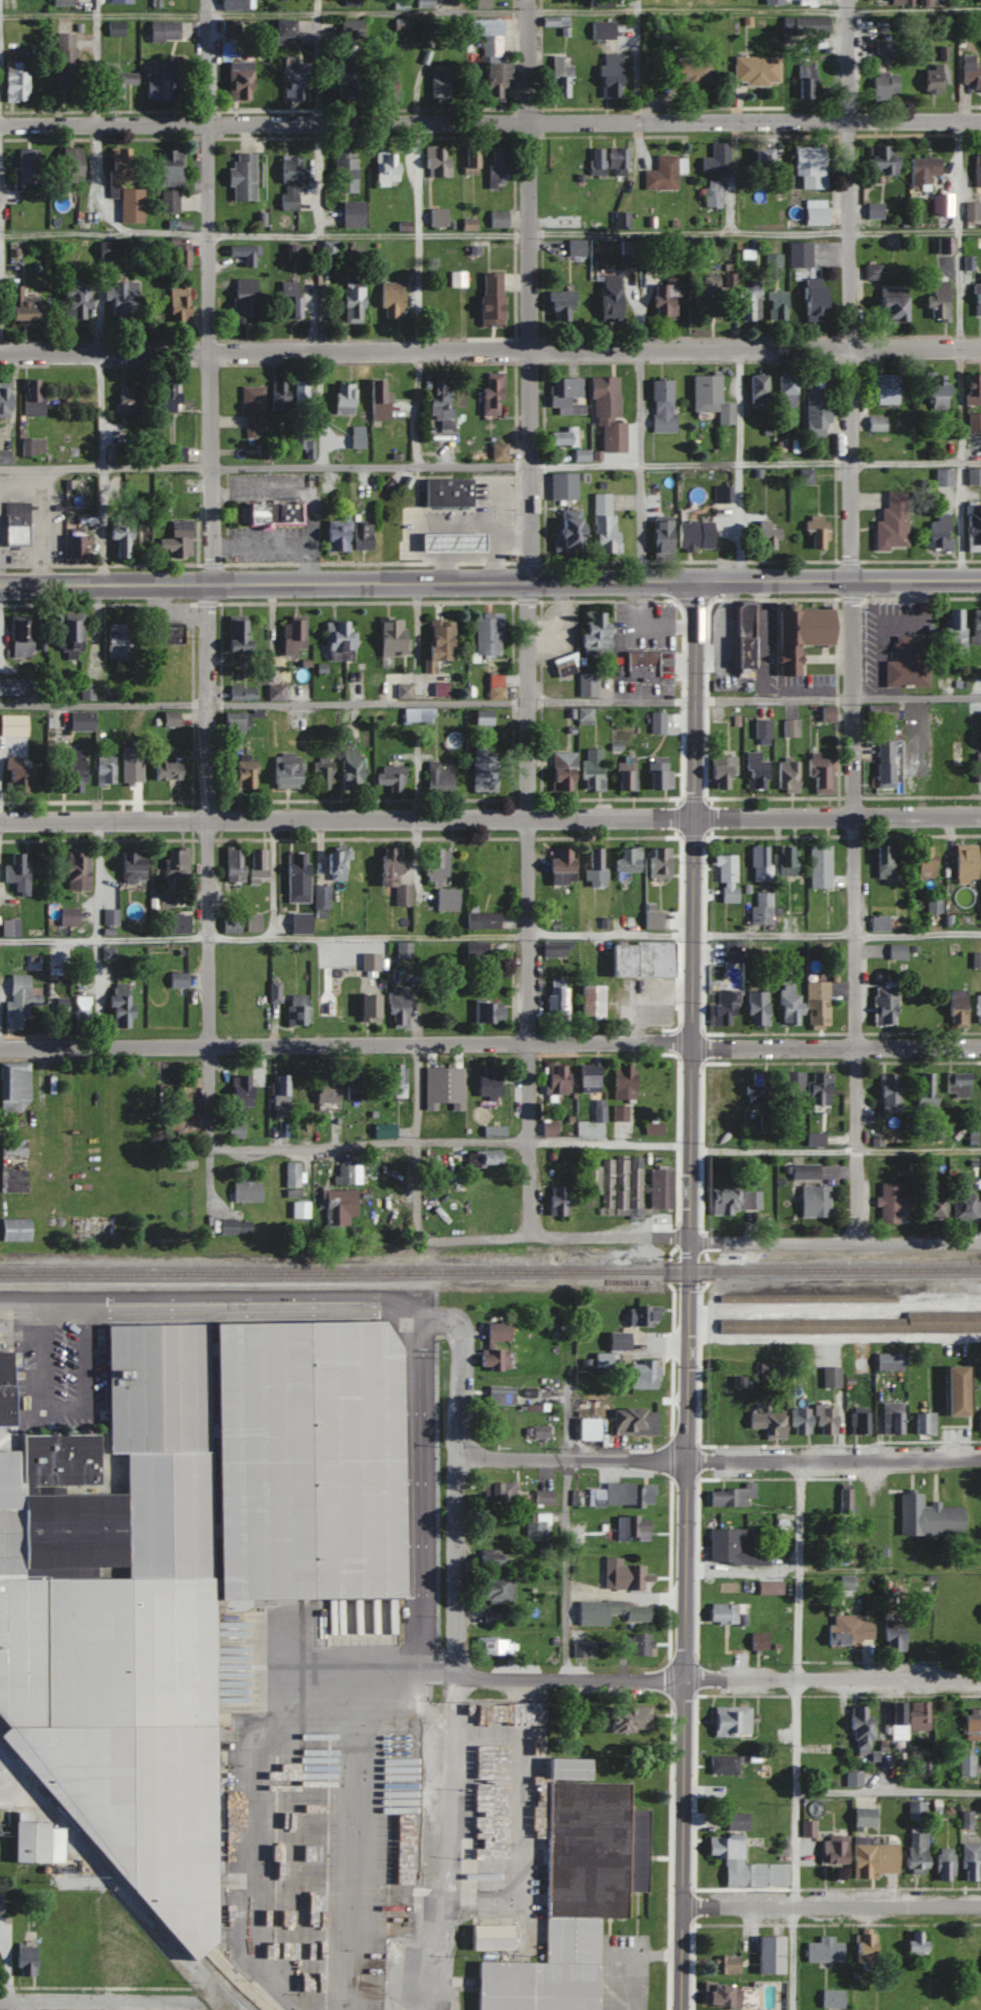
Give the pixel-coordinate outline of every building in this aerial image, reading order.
[(827,17),(782,17),(782,34),(827,34),(827,17)] [(481,37),(481,57),(500,57),(500,19),(467,19),(467,37),(481,37)] [(293,20),(273,20),(273,43),(293,43),(293,20)] [(361,20),(339,20),(339,39),(361,39),(361,20)] [(179,21),(148,21),(148,41),(179,41),(179,21)] [(122,37),(122,22),(106,22),(106,37),(122,37)] [(591,22),(591,39),(613,39),(613,22),(591,22)] [(54,94),(75,94),(75,34),(54,34),(54,94)] [(892,57),(892,41),(873,41),(873,57),(892,57)] [(620,53),(599,53),(599,98),(620,98),(620,53)] [(972,84),(972,92),(980,92),(980,68),(973,68),(974,55),(961,55),(961,84),(972,84)] [(777,56),(732,57),(732,85),(777,85),(777,56)] [(560,57),(549,57),(549,98),(568,98),(568,65),(560,65),(560,57)] [(3,103),(25,103),(25,73),(19,73),(19,61),(3,61),(3,103)] [(144,101),(179,101),(179,61),(157,61),(157,81),(144,81),(144,101)] [(333,61),(333,99),(354,99),(354,61),(333,61)] [(226,102),(250,102),(250,62),(226,62),(226,102)] [(709,62),(666,62),(666,83),(709,83),(709,62)] [(307,63),(290,63),(290,69),(283,69),(283,100),(307,101),(307,63)] [(484,65),(483,102),(505,102),(506,65),(484,65)] [(797,99),(814,99),(814,65),(797,65),(797,99)] [(939,65),(922,65),(922,93),(939,93),(939,65)] [(379,102),(394,102),(394,66),(379,66),(379,102)] [(104,104),(121,104),(121,84),(135,84),(135,71),(104,71),(104,104)] [(428,99),(448,99),(448,71),(429,71),(428,99)] [(897,73),(871,73),(871,95),(897,95),(897,73)] [(729,144),(709,144),(709,158),(700,158),(700,172),(729,172),(729,144)] [(895,175),(895,147),(869,147),(869,175),(895,175)] [(57,148),(57,180),(79,180),(79,148),(57,148)] [(130,148),(108,148),(108,187),(130,187),(130,148)] [(449,156),(443,156),(443,148),(423,148),(423,178),(449,178),(449,156)] [(476,174),(476,148),(462,148),(462,174),(476,174)] [(590,148),(590,176),(626,176),(626,148),(590,148)] [(792,177),(823,177),(823,148),(792,148),(792,177)] [(488,188),(503,188),(503,149),(488,149),(488,188)] [(753,176),(771,176),(771,149),(753,149),(753,176)] [(17,150),(17,184),(36,184),(36,150),(17,150)] [(155,167),(155,186),(182,186),(182,150),(161,150),(161,167),(155,167)] [(253,154),(229,154),(229,187),(231,187),(231,201),(253,201),(253,154)] [(374,154),(374,181),(396,181),(396,154),(374,154)] [(642,171),(643,190),(676,189),(676,173),(678,173),(678,156),(655,156),(655,171),(642,171)] [(299,157),(278,157),(278,184),(280,184),(280,211),(299,211),(299,157)] [(332,193),(354,193),(354,157),(332,157),(332,193)] [(939,159),(909,159),(909,185),(929,185),(929,175),(939,175),(939,159)] [(703,208),(720,208),(720,181),(703,181),(703,208)] [(142,223),(142,190),(119,190),(119,223),(142,223)] [(949,210),(949,198),(939,198),(939,210),(949,210)] [(826,225),(826,200),(804,200),(804,225),(826,225)] [(363,202),(341,202),(341,227),(363,227),(363,202)] [(881,217),(881,203),(867,203),(867,217),(881,217)] [(428,227),(445,227),(445,208),(428,208),(428,227)] [(505,226),(505,212),(490,212),(490,226),(505,226)] [(585,256),(585,239),(566,239),(566,256),(585,256)] [(788,267),(810,267),(810,242),(788,242),(788,267)] [(188,243),(173,243),(173,270),(188,270),(188,243)] [(242,267),(255,267),(255,246),(226,246),(226,257),(242,257),(242,267)] [(864,279),(880,279),(879,264),(864,265),(864,279)] [(501,273),(479,273),(479,326),(501,326),(501,273)] [(980,315),(980,273),(978,273),(978,283),(972,283),(972,315),(980,315)] [(619,275),(598,275),(598,320),(618,321),(619,275)] [(718,316),(717,276),(700,276),(700,286),(693,286),(693,307),(700,306),(701,316),(718,316)] [(804,323),(824,323),(824,278),(804,278),(804,323)] [(255,279),(231,279),(231,322),(255,322),(255,279)] [(948,321),(948,279),(929,279),(929,321),(948,321)] [(341,322),(361,322),(361,280),(341,280),(341,322)] [(61,320),(86,320),(86,281),(61,281),(61,320)] [(140,320),(141,283),(107,282),(106,318),(140,320)] [(280,318),(299,318),(299,282),(280,282),(280,318)] [(379,318),(401,318),(401,282),(379,282),(379,318)] [(651,319),(674,318),(674,296),(681,296),(681,283),(651,284),(651,319)] [(758,283),(739,283),(739,321),(758,321),(758,283)] [(429,321),(452,321),(452,285),(429,285),(429,321)] [(21,287),(7,286),(6,321),(37,321),(37,298),(20,297),(21,287)] [(167,322),(188,322),(188,287),(167,287),(167,322)] [(785,321),(785,289),(769,289),(769,321),(785,321)] [(547,291),(548,322),(568,322),(568,312),(574,312),(573,291),(547,291)] [(904,298),(877,298),(877,324),(904,324),(904,298)] [(924,372),(924,408),(946,408),(946,372),(924,372)] [(696,375),(698,412),(726,410),(725,373),(696,375)] [(481,416),(500,416),(500,374),(481,374),(481,416)] [(873,404),(896,404),(896,374),(873,374),(873,404)] [(766,409),(766,375),(748,375),(748,409),(766,409)] [(796,375),(777,375),(777,404),(796,404),(796,375)] [(827,375),(805,375),(805,437),(827,437),(827,375)] [(980,386),(980,375),(964,375),(964,405),(980,405),(980,386)] [(429,419),(437,419),(437,432),(451,432),(451,377),(430,377),(429,419)] [(623,422),(618,422),(617,377),(590,378),(591,427),(601,427),(601,452),(624,452),(623,422)] [(581,378),(550,378),(551,414),(583,414),(583,404),(569,405),(569,397),(581,397),(581,378)] [(657,378),(675,378),(676,425),(658,425),(657,378)] [(369,380),(369,420),(387,420),(387,392),(383,392),(383,380),(369,380)] [(38,395),(38,381),(21,381),(21,416),(42,416),(42,395),(38,395)] [(286,382),(269,382),(269,412),(286,412),(286,382)] [(293,411),(311,411),(311,382),(293,382),(293,411)] [(176,385),(155,385),(155,413),(176,413),(176,385)] [(332,415),(352,415),(352,385),(338,385),(338,399),(332,399),(332,415)] [(138,415),(138,386),(116,386),(116,415),(138,415)] [(262,430),(262,387),(240,387),(241,439),(254,439),(253,430),(262,430)] [(967,414),(967,432),(980,432),(980,414),(967,414)] [(363,449),(363,426),(349,426),(349,449),(363,449)] [(575,445),(575,432),(547,432),(547,445),(575,445)] [(42,440),(20,440),(20,457),(42,457),(42,440)] [(490,461),(505,461),(505,444),(490,444),(490,461)] [(182,461),(183,449),(168,449),(167,461),(182,461)] [(587,450),(574,450),(574,462),(587,462),(587,450)] [(934,470),(934,485),(952,485),(952,470),(934,470)] [(549,500),(575,500),(575,473),(549,473),(549,500)] [(470,508),(470,479),(423,479),(423,508),(470,508)] [(906,492),(883,492),(882,522),(874,521),(873,549),(904,549),(906,492)] [(614,553),(614,494),(592,494),(592,553),(614,553)] [(3,546),(28,546),(28,503),(3,503),(3,546)] [(298,503),(247,503),(247,525),(267,525),(298,525),(298,503)] [(965,551),(980,551),(980,505),(965,505),(965,551)] [(324,551),(347,551),(347,514),(336,514),(336,522),(324,522),(324,551)] [(936,522),(926,522),(926,551),(950,551),(950,515),(936,515),(936,522)] [(807,550),(826,550),(826,516),(807,516),(807,550)] [(552,552),(580,552),(580,518),(558,518),(558,534),(552,534),(552,552)] [(189,556),(189,520),(170,520),(169,539),(154,539),(154,556),(189,556)] [(651,558),(670,558),(670,520),(651,520),(651,558)] [(711,522),(676,522),(676,548),(711,548),(711,522)] [(351,550),(369,550),(369,524),(351,524),(351,550)] [(776,548),(776,524),(756,524),(756,548),(776,548)] [(111,558),(129,558),(129,525),(113,525),(113,531),(111,531),(111,558)] [(148,545),(148,525),(135,525),(135,545),(148,545)] [(418,553),(481,553),(481,534),(418,534),(418,553)] [(65,559),(83,559),(83,536),(65,536),(65,559)] [(782,606),(784,646),(793,645),(793,641),(841,639),(838,608),(793,610),(795,603),(782,606)] [(739,604),(738,665),(756,665),(755,604),(744,604),(739,604)] [(964,656),(964,608),(945,608),(945,656),(964,656)] [(980,643),(980,608),(980,621),(969,621),(969,643),(980,643)] [(609,654),(609,621),(602,621),(602,611),(582,611),(582,654),(609,654)] [(82,651),(82,612),(61,612),(61,657),(75,657),(75,651),(82,651)] [(500,654),(500,612),(473,612),(473,654),(500,654)] [(303,615),(281,615),(281,653),(303,653),(303,615)] [(246,654),(246,616),(226,616),(226,654),(246,654)] [(29,656),(29,617),(9,617),(9,656),(29,656)] [(377,655),(405,655),(405,617),(377,617),(377,655)] [(449,618),(426,617),(425,671),(432,671),(432,658),(449,659),(449,618)] [(351,659),(351,620),(324,620),(324,659),(351,659)] [(127,660),(127,622),(106,622),(106,660),(127,660)] [(179,642),(179,623),(151,623),(151,642),(179,642)] [(883,686),(927,686),(927,635),(893,635),(893,661),(883,661),(883,686)] [(655,680),(655,651),(624,651),(624,680),(655,680)] [(577,696),(595,696),(595,672),(577,672),(577,696)] [(0,678),(0,695),(22,695),(22,678),(0,678)] [(80,699),(115,699),(115,684),(80,684),(80,699)] [(396,696),(409,696),(409,685),(396,684),(396,696)] [(253,700),(253,685),(227,685),(227,700),(253,700)] [(283,699),(283,685),(267,685),(267,699),(283,699)] [(895,720),(895,704),(868,704),(868,720),(895,720)] [(590,707),(577,707),(577,722),(590,723),(590,707)] [(649,732),(665,732),(665,710),(649,710),(649,732)] [(93,711),(68,711),(68,730),(93,730),(93,711)] [(177,711),(162,711),(162,725),(177,725),(177,711)] [(243,732),(243,711),(223,711),(223,732),(243,732)] [(25,714),(0,714),(0,736),(25,736),(25,714)] [(755,719),(755,743),(770,743),(770,719),(755,719)] [(798,719),(783,719),(783,736),(798,736),(798,719)] [(876,787),(893,787),(893,741),(876,741),(876,787)] [(602,790),(602,748),(580,748),(580,790),(602,790)] [(360,788),(359,749),(339,749),(339,788),(360,788)] [(83,750),(61,750),(61,792),(83,792),(83,750)] [(573,752),(550,752),(550,789),(573,789),(573,752)] [(766,760),(760,760),(760,752),(745,752),(745,789),(766,789),(766,760)] [(272,787),(298,787),(298,753),(272,753),(272,787)] [(831,793),(831,757),(818,757),(818,753),(810,753),(810,793),(831,793)] [(113,755),(94,755),(94,784),(113,784),(113,755)] [(252,788),(252,755),(234,755),(234,788),(252,788)] [(495,755),(470,755),(470,791),(495,791),(495,755)] [(634,755),(616,755),(616,788),(634,788),(634,755)] [(727,788),(727,775),(734,775),(734,755),(708,755),(708,788),(727,788)] [(120,756),(120,793),(140,793),(140,756),(120,756)] [(332,756),(316,756),(316,788),(332,788),(332,756)] [(668,756),(648,756),(648,788),(668,788),(668,756)] [(25,792),(25,782),(30,782),(30,765),(22,765),(22,757),(5,757),(5,792),(25,792)] [(776,759),(776,792),(797,792),(797,759),(776,759)] [(152,779),(179,780),(179,761),(152,760),(152,779)] [(451,769),(437,769),(437,761),(426,761),(426,793),(451,793),(451,769)] [(404,792),(404,765),(379,765),(379,775),(374,775),(374,792),(404,792)] [(814,844),(817,887),(836,887),(835,843),(814,844)] [(874,845),(874,878),(892,878),(892,845),(874,845)] [(933,845),(915,845),(915,879),(933,879),(933,845)] [(975,845),(953,845),(953,881),(975,881),(975,845)] [(410,883),(398,883),(398,847),(378,846),(377,885),(394,885),(393,904),(410,905),(410,883)] [(667,846),(646,847),(648,877),(668,876),(667,846)] [(769,846),(750,846),(750,881),(769,881),(769,846)] [(796,876),(796,846),(777,846),(777,876),(796,876)] [(547,884),(571,884),(571,847),(554,847),(554,864),(547,864),(547,884)] [(602,847),(585,847),(585,886),(602,886),(602,847)] [(637,871),(637,847),(613,847),(613,871),(637,871)] [(445,848),(426,848),(426,882),(445,882),(445,848)] [(187,883),(187,849),(163,849),(163,883),(187,883)] [(223,882),(242,882),(242,849),(223,849),(223,882)] [(267,879),(267,849),(248,849),(248,879),(267,879)] [(346,849),(324,849),(324,879),(346,879),(346,849)] [(143,851),(119,851),(119,881),(143,881),(143,851)] [(722,852),(745,851),(745,901),(722,902),(722,852)] [(88,888),(88,852),(64,852),(64,888),(88,888)] [(307,902),(307,852),(286,852),(286,902),(307,902)] [(21,854),(8,854),(8,865),(2,865),(2,882),(15,882),(15,895),(28,894),(28,861),(22,861),(21,854)] [(328,885),(313,885),(313,916),(328,916),(328,885)] [(435,910),(457,910),(457,889),(435,888),(435,910)] [(771,892),(752,892),(752,924),(771,924),(771,892)] [(941,896),(926,896),(926,912),(941,912),(941,896)] [(498,927),(498,912),(474,912),(474,906),(466,906),(466,927),(498,927)] [(77,925),(77,907),(58,907),(58,925),(77,925)] [(660,928),(660,910),(643,910),(643,928),(660,928)] [(309,913),(289,913),(289,932),(309,932),(309,913)] [(887,930),(887,916),(870,916),(870,930),(887,930)] [(238,918),(222,918),(222,933),(238,933),(238,918)] [(1,936),(17,936),(17,919),(1,919),(1,936)] [(570,940),(541,940),(541,956),(570,956),(570,940)] [(673,976),(673,942),(610,942),(610,976),(673,976)] [(905,944),(887,944),(887,958),(905,958),(905,944)] [(360,969),(377,969),(377,952),(360,952),(360,969)] [(186,972),(168,972),(168,986),(186,986),(186,972)] [(39,1004),(39,993),(27,994),(27,974),(6,974),(6,1029),(20,1029),(20,1020),(27,1020),(27,1004),(39,1004)] [(547,1020),(566,1020),(566,979),(547,979),(547,1020)] [(827,981),(805,981),(805,1029),(827,1029),(827,981)] [(129,1026),(129,982),(109,982),(109,1026),(129,1026)] [(278,983),(268,983),(268,1001),(278,1001),(278,983)] [(580,1020),(602,1020),(602,984),(580,984),(580,1020)] [(792,984),(779,984),(779,1024),(799,1024),(799,993),(792,993),(792,984)] [(407,986),(387,986),(387,1026),(407,1026),(407,986)] [(872,1025),(895,1025),(895,986),(872,986),(872,1025)] [(712,1025),(733,1025),(733,989),(712,989),(712,1025)] [(342,1027),(342,990),(321,990),(321,1027),(342,1027)] [(766,1024),(766,990),(745,990),(745,1024),(766,1024)] [(966,990),(947,990),(947,1026),(966,1026),(966,990)] [(377,992),(357,992),(357,1016),(377,1016),(377,992)] [(307,993),(285,994),(286,1024),(308,1024),(307,993)] [(74,1028),(88,1028),(88,994),(74,994),(74,1028)] [(472,1022),(500,1022),(500,1000),(472,1000),(472,1022)] [(66,1001),(54,1001),(54,1027),(66,1027),(66,1001)] [(930,1003),(912,1003),(912,1020),(930,1020),(930,1003)] [(565,1094),(564,1061),(543,1061),(543,1094),(565,1094)] [(28,1062),(0,1062),(0,1111),(20,1111),(20,1103),(28,1103),(28,1062)] [(404,1097),(404,1063),(387,1063),(387,1097),(404,1097)] [(424,1075),(424,1097),(445,1097),(445,1064),(432,1064),(432,1075),(424,1075)] [(500,1064),(477,1064),(477,1098),(500,1098),(500,1064)] [(364,1099),(363,1065),(345,1065),(346,1099),(364,1099)] [(634,1099),(634,1066),(613,1066),(613,1099),(634,1099)] [(599,1092),(599,1068),(578,1068),(578,1092),(599,1092)] [(750,1090),(745,1089),(744,1101),(767,1102),(769,1072),(751,1071),(750,1090)] [(802,1071),(783,1071),(783,1099),(802,1099),(802,1071)] [(810,1105),(829,1105),(829,1072),(810,1072),(810,1105)] [(945,1098),(969,1098),(969,1072),(945,1072),(945,1098)] [(308,1073),(291,1073),(291,1101),(308,1101),(308,1073)] [(336,1102),(336,1073),(315,1073),(315,1102),(336,1102)] [(915,1109),(935,1109),(935,1073),(915,1073),(915,1109)] [(286,1109),(286,1074),(272,1074),(272,1109),(286,1109)] [(878,1112),(899,1112),(899,1074),(878,1074),(878,1112)] [(250,1108),(250,1075),(229,1075),(229,1108),(250,1108)] [(177,1114),(187,1115),(188,1084),(177,1084),(177,1093),(183,1094),(183,1097),(171,1097),(170,1116),(164,1116),(163,1128),(176,1129),(177,1114)] [(613,1121),(626,1121),(626,1106),(613,1106),(613,1121)] [(604,1121),(604,1108),(594,1108),(594,1121),(604,1121)] [(227,1137),(242,1137),(242,1122),(227,1122),(227,1137)] [(555,1122),(541,1122),(541,1137),(555,1137),(555,1122)] [(645,1134),(660,1134),(660,1126),(645,1126),(645,1134)] [(23,1140),(0,1139),(0,1192),(23,1192),(23,1140)] [(500,1150),(475,1150),(475,1164),(500,1164),(500,1150)] [(612,1160),(602,1160),(602,1195),(612,1195),(612,1160)] [(284,1163),(284,1196),(299,1196),(299,1163),(284,1163)] [(818,1163),(790,1163),(790,1180),(818,1180),(818,1163)] [(360,1184),(360,1164),(333,1164),(333,1184),(360,1184)] [(587,1193),(599,1193),(599,1166),(587,1166),(587,1193)] [(671,1169),(649,1169),(649,1208),(671,1208),(671,1169)] [(260,1202),(260,1182),(251,1182),(251,1178),(231,1178),(231,1202),(260,1202)] [(899,1203),(902,1203),(902,1183),(879,1183),(878,1223),(899,1223),(899,1203)] [(799,1185),(799,1217),(829,1217),(829,1185),(799,1185)] [(568,1216),(568,1186),(547,1186),(547,1215),(568,1216)] [(322,1190),(322,1230),(344,1230),(344,1190),(322,1190)] [(759,1190),(710,1190),(710,1212),(759,1212),(759,1190)] [(401,1191),(380,1191),(380,1217),(386,1217),(386,1228),(401,1228),(401,1191)] [(952,1195),(952,1219),(979,1219),(979,1195),(952,1195)] [(923,1197),(923,1218),(945,1218),(945,1197),(923,1197)] [(292,1202),(291,1216),(306,1217),(307,1202),(292,1202)] [(463,1202),(463,1225),(499,1225),(499,1202),(463,1202)] [(28,1241),(28,1219),(0,1219),(0,1241),(28,1241)] [(250,1220),(217,1220),(217,1234),(250,1234),(250,1220)] [(627,1325),(656,1325),(656,1305),(627,1305),(627,1325)] [(508,1369),(507,1349),(492,1350),(492,1341),(510,1340),(509,1323),(486,1323),(486,1359),(477,1359),(477,1369),(508,1369)] [(11,1728),(0,1715),(0,1351),(18,1351),(18,1427),(25,1434),(108,1433),(107,1325),(374,1324),(393,1351),(399,1599),(221,1603),(221,1939),(205,1950),(11,1728)] [(527,1324),(511,1324),(511,1339),(527,1339),(527,1324)] [(607,1349),(627,1349),(627,1333),(607,1333),(607,1349)] [(874,1353),(874,1369),(902,1369),(902,1353),(874,1353)] [(593,1367),(610,1367),(610,1354),(593,1354),(593,1367)] [(627,1389),(656,1389),(656,1359),(638,1359),(638,1369),(627,1369),(627,1389)] [(822,1387),(840,1387),(840,1366),(822,1366),(822,1387)] [(946,1368),(947,1414),(969,1415),(968,1366),(946,1368)] [(513,1404),(513,1386),(486,1386),(486,1404),(513,1404)] [(887,1401),(888,1433),(909,1433),(909,1401),(887,1401)] [(835,1403),(813,1403),(813,1434),(835,1434),(835,1403)] [(612,1408),(612,1435),(654,1435),(654,1408),(612,1408)] [(788,1434),(808,1434),(808,1408),(788,1408),(788,1434)] [(867,1408),(849,1408),(849,1433),(867,1433),(867,1408)] [(747,1410),(747,1429),(763,1429),(763,1439),(783,1439),(783,1410),(747,1410)] [(933,1412),(914,1412),(914,1434),(933,1434),(933,1412)] [(576,1441),(597,1441),(597,1418),(576,1418),(576,1441)] [(525,1426),(525,1439),(549,1439),(549,1426),(525,1426)] [(482,1503),(514,1503),(514,1482),(482,1482),(482,1503)] [(603,1489),(588,1489),(588,1506),(652,1507),(653,1484),(603,1483),(603,1489)] [(745,1507),(745,1498),(754,1498),(754,1483),(742,1483),(742,1488),(708,1488),(708,1507),(745,1507)] [(838,1515),(852,1515),(852,1486),(838,1486),(838,1515)] [(533,1506),(552,1506),(552,1490),(533,1490),(533,1506)] [(906,1491),(907,1530),(967,1532),(967,1505),(943,1505),(944,1499),(930,1499),(928,1492),(906,1491)] [(525,1541),(546,1541),(546,1514),(533,1514),(533,1522),(525,1522),(525,1541)] [(615,1540),(647,1540),(647,1516),(615,1516),(615,1540)] [(750,1529),(708,1529),(708,1564),(767,1564),(767,1543),(750,1543),(750,1529)] [(476,1566),(505,1566),(505,1552),(476,1552),(476,1566)] [(621,1565),(621,1558),(603,1558),(602,1589),(642,1590),(642,1581),(646,1582),(646,1566),(621,1565)] [(513,1579),(474,1579),(474,1601),(513,1601),(513,1579)] [(734,1579),(709,1579),(709,1593),(734,1593),(734,1579)] [(607,1625),(607,1615),(623,1615),(623,1622),(648,1622),(648,1606),(622,1606),(622,1602),(577,1601),(577,1625),(607,1625)] [(735,1604),(708,1604),(708,1624),(735,1624),(735,1604)] [(860,1615),(829,1615),(829,1643),(871,1643),(871,1622),(860,1622),(860,1615)] [(882,1622),(882,1651),(903,1651),(903,1622),(882,1622)] [(750,1633),(750,1650),(766,1650),(766,1633),(750,1633)] [(651,1635),(626,1635),(626,1656),(651,1656),(651,1635)] [(475,1655),(511,1655),(511,1638),(475,1638),(475,1655)] [(594,1658),(594,1644),(572,1644),(572,1658),(594,1658)] [(907,1731),(928,1731),(928,1701),(907,1701),(907,1731)] [(902,1736),(902,1702),(889,1702),(889,1736),(902,1736)] [(721,1705),(719,1736),(756,1737),(755,1706),(721,1705)] [(872,1717),(865,1717),(865,1706),(848,1706),(849,1740),(855,1740),(855,1752),(868,1752),(868,1740),(872,1740),(872,1717)] [(607,1732),(648,1732),(648,1707),(607,1707),(607,1732)] [(980,1739),(980,1709),(962,1709),(962,1739),(980,1739)] [(718,1756),(718,1771),(742,1769),(742,1754),(718,1756)] [(972,1754),(958,1754),(958,1775),(972,1775),(972,1754)] [(598,1918),(624,1918),(627,1784),(587,1783),(587,1759),(545,1758),(545,1780),(546,1780),(542,1963),(475,1962),(474,2009),(596,2009),(598,1918)] [(918,1773),(931,1773),(931,1759),(918,1759),(918,1773)] [(860,1772),(845,1772),(845,1786),(860,1786),(860,1772)] [(906,1819),(922,1819),(922,1802),(906,1802),(906,1819)] [(873,1808),(852,1808),(852,1826),(873,1826),(873,1808)] [(634,1836),(643,1836),(643,1811),(634,1811),(634,1836)] [(747,1813),(725,1812),(725,1829),(747,1830),(747,1813)] [(45,1863),(45,1821),(11,1821),(11,1863),(45,1863)] [(906,1831),(906,1873),(925,1873),(925,1831),(906,1831)] [(846,1863),(846,1835),(820,1835),(820,1863),(846,1863)] [(786,1885),(786,1863),(741,1863),(741,1836),(706,1836),(706,1857),(723,1857),(723,1885),(786,1885)] [(867,1845),(867,1836),(852,1836),(851,1876),(896,1876),(896,1845),(867,1845)] [(961,1881),(979,1881),(979,1843),(961,1843),(961,1881)] [(952,1848),(936,1848),(936,1881),(952,1881),(952,1848)] [(468,1950),(509,1950),(509,1925),(468,1925),(468,1950)] [(904,1931),(904,1959),(924,1959),(924,1931),(904,1931)] [(814,1943),(812,1957),(849,1957),(848,1940),(840,1932),(825,1932),(825,1940),(814,1943)] [(765,1934),(763,1972),(789,1970),(788,1935),(765,1934)] [(874,1934),(854,1934),(854,1962),(874,1962),(874,1934)] [(15,1976),(34,1976),(34,1947),(15,1947),(15,1976)] [(57,1948),(36,1948),(36,1977),(57,1977),(57,1948)] [(737,1956),(716,1956),(716,1974),(737,1974),(737,1956)] [(737,2007),(738,1995),(729,1995),(730,1983),(702,1983),(702,2007),(737,2007)] [(843,1990),(821,1990),(821,2008),(843,2008),(843,1990)]
